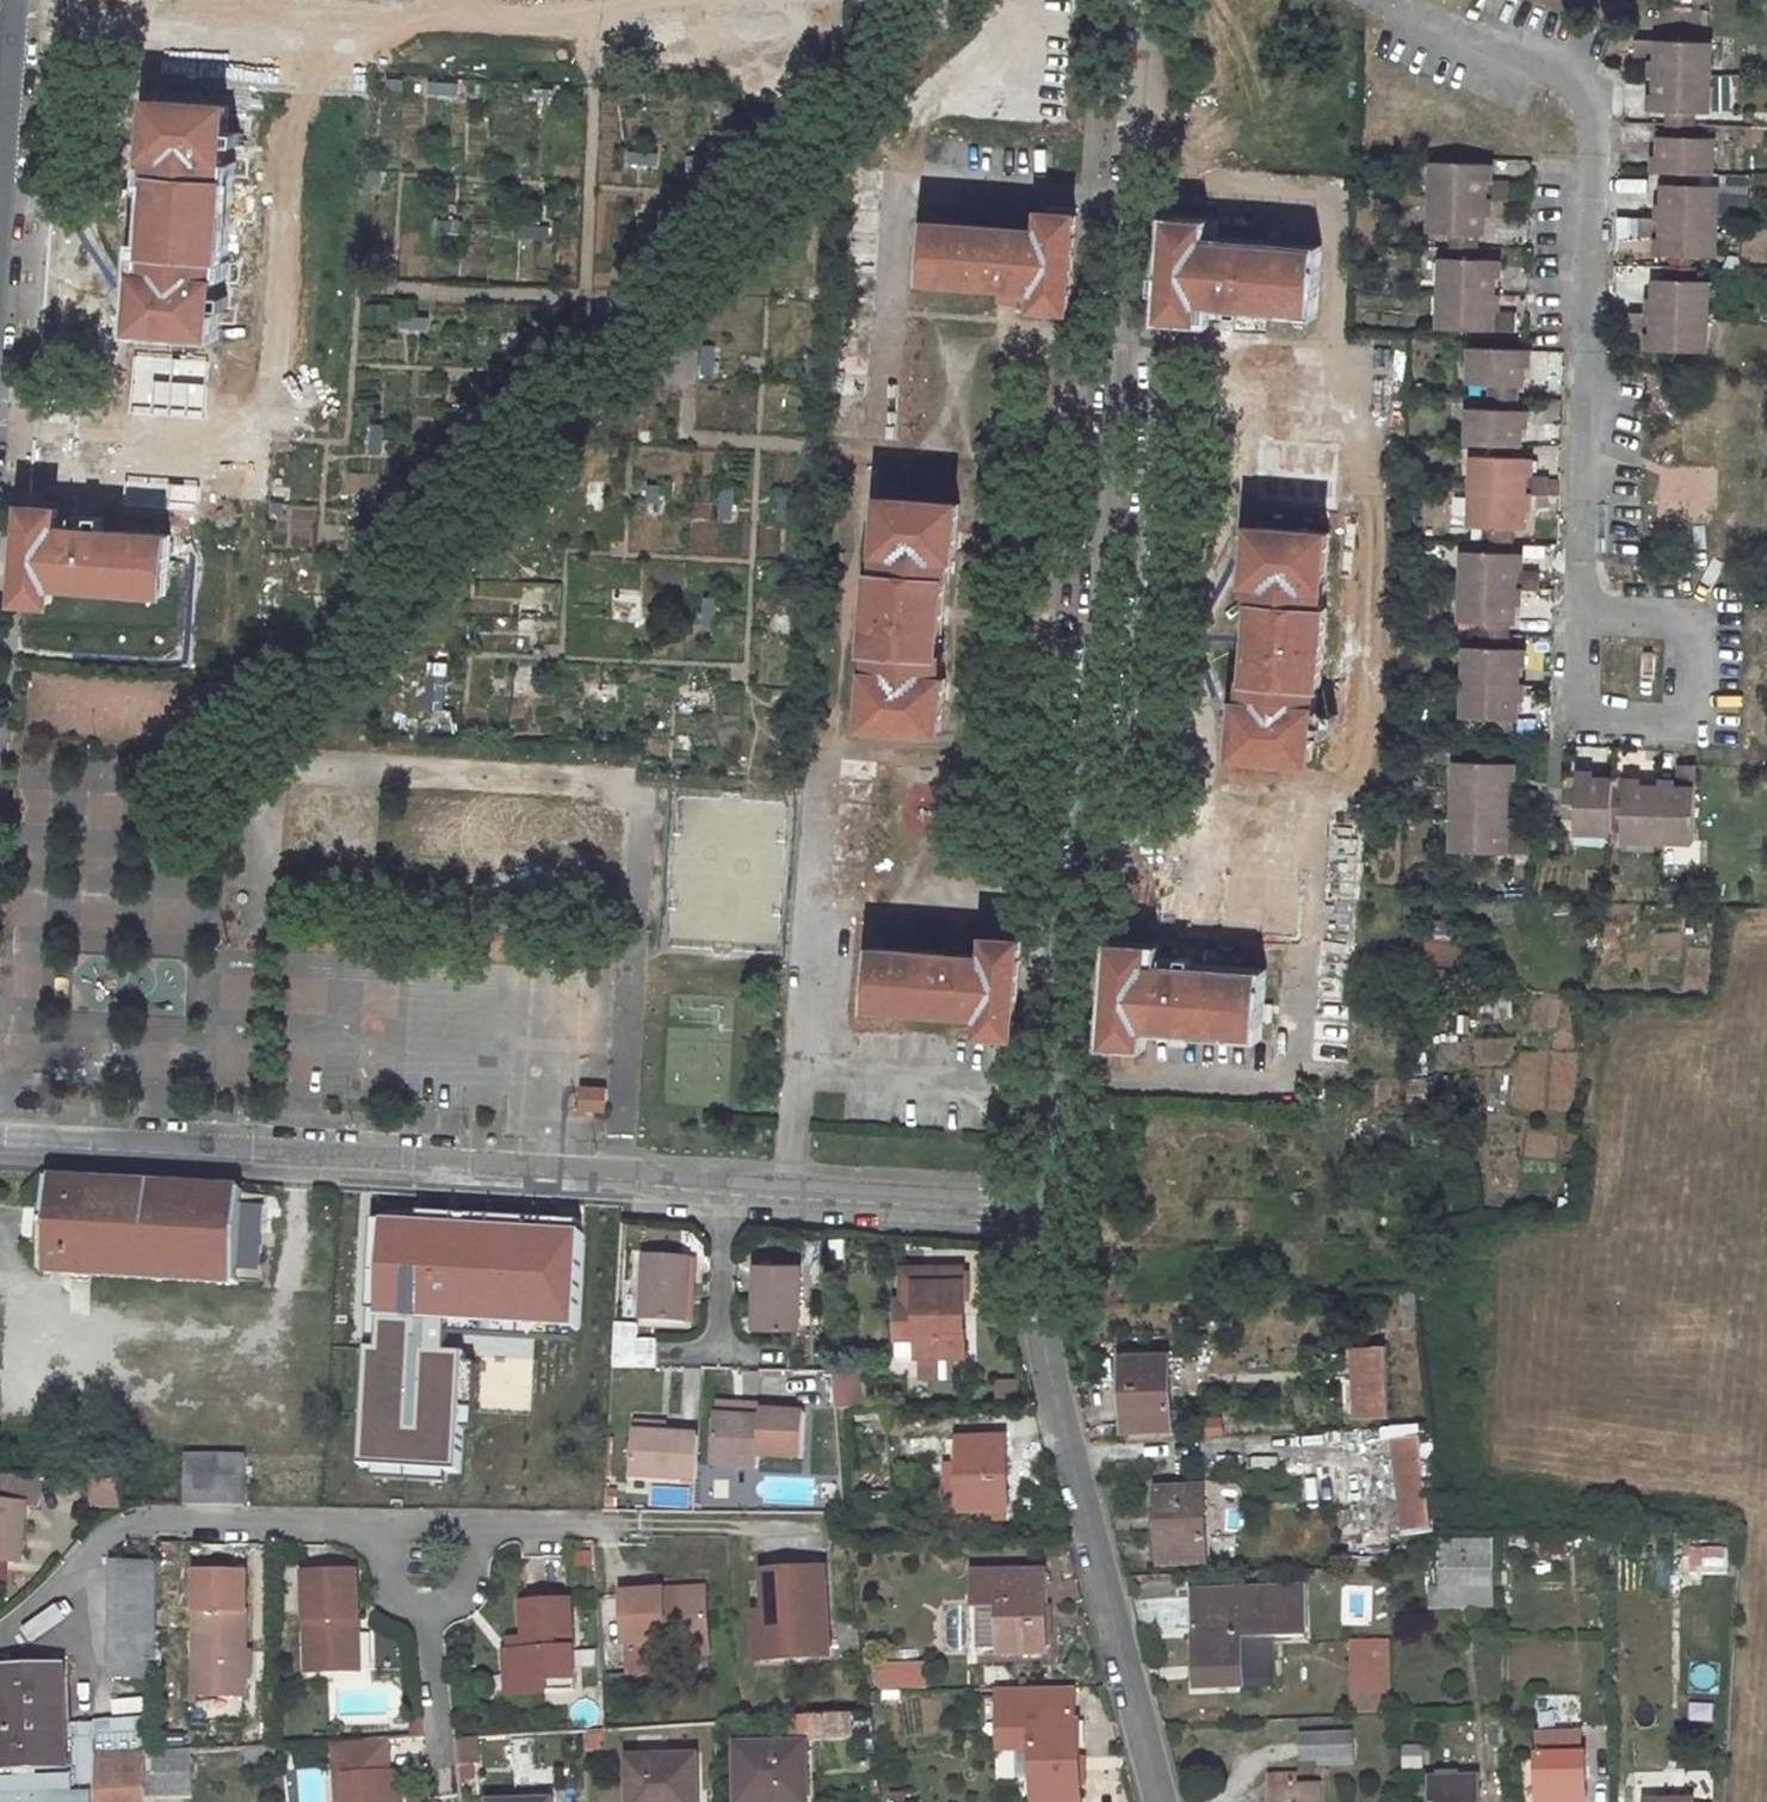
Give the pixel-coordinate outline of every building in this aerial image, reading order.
[(1644,213),(1643,237),(1668,237),(1667,252),(1722,254),(1726,185),(1709,185),(1710,171),(1722,171),(1724,135),(1706,134),(1707,107),(1720,108),(1724,36),(1645,33),(1644,51),(1664,52),(1662,104),(1673,105),(1672,132),(1666,132),(1664,169),(1676,170),(1675,182),(1668,182),(1666,214),(1644,213)] [(392,80),(391,92),(403,92),(404,81),(392,80)] [(432,95),(455,96),(456,84),(433,83),(432,95)] [(526,100),(550,102),(551,90),(528,88),(526,100)] [(155,101),(151,154),(155,154),(154,179),(158,180),(153,251),(147,251),(145,276),(142,275),(138,326),(214,333),(219,258),(225,259),(229,181),(225,181),(231,107),(155,101)] [(631,164),(654,165),(655,154),(632,152),(631,164)] [(688,168),(700,169),(700,158),(688,157),(688,168)] [(1514,314),(1496,313),(1498,260),(1479,259),(1480,236),(1486,236),(1488,199),(1513,200),(1513,182),(1488,181),(1489,161),(1433,159),(1430,235),(1448,235),(1447,257),(1439,257),(1436,329),(1512,334),(1514,314)] [(370,171),(369,182),(381,183),(382,172),(370,171)] [(933,222),(928,279),(1001,285),(1020,287),(1042,288),(1041,306),(1071,309),(1078,215),(1047,213),(1045,231),(933,222)] [(641,231),(654,232),(654,220),(642,220),(641,231)] [(461,234),(461,222),(438,221),(437,232),(461,234)] [(1173,223),(1166,317),(1199,320),(1200,301),(1312,310),(1317,253),(1205,243),(1206,225),(1173,223)] [(524,227),(523,238),(547,240),(547,228),(524,227)] [(1632,310),(1631,330),(1657,332),(1656,349),(1712,352),(1715,279),(1704,279),(1704,267),(1669,265),(1669,277),(1657,277),(1656,311),(1632,310)] [(1001,285),(999,303),(1019,305),(1020,287),(1001,285)] [(813,301),(825,302),(826,290),(814,289),(813,301)] [(1222,303),(1220,322),(1239,323),(1240,305),(1222,303)] [(426,331),(427,320),(403,319),(402,330),(426,331)] [(509,334),(508,346),(532,347),(533,335),(509,334)] [(1522,407),(1516,407),(1517,393),(1518,384),(1523,383),(1525,346),(1471,342),(1469,380),(1490,382),(1489,405),(1469,405),(1468,438),(1520,441),(1522,407)] [(703,348),(702,372),(714,372),(715,349),(703,348)] [(808,357),(807,380),(819,381),(821,358),(808,357)] [(448,421),(472,424),(473,412),(449,410),(448,421)] [(1286,413),(1284,430),(1318,433),(1319,416),(1286,413)] [(385,428),(373,427),(371,451),(383,452),(385,428)] [(653,444),(654,433),(642,433),(642,444),(653,444)] [(1284,433),(1283,450),(1316,453),(1318,436),(1284,433)] [(1548,474),(1524,473),(1525,454),(1472,452),(1469,525),(1483,526),(1483,534),(1511,535),(1511,525),(1521,525),(1523,490),(1547,491),(1548,474)] [(1283,453),(1281,472),(1314,474),(1316,455),(1283,453)] [(1314,477),(1281,474),(1280,492),(1312,495),(1314,477)] [(587,508),(598,509),(599,486),(588,485),(587,508)] [(659,512),(660,488),(648,488),(647,512),(659,512)] [(733,493),(722,492),(720,516),(732,517),(733,493)] [(789,496),(777,495),(776,519),(787,519),(789,496)] [(361,497),(360,521),(372,521),(373,497),(361,497)] [(874,572),(868,650),(872,650),(866,723),(942,730),(946,678),(943,678),(945,651),(940,650),(946,581),(950,581),(952,555),(956,555),(959,503),(885,498),(879,572),(874,572)] [(78,527),(60,526),(61,509),(28,506),(21,599),(54,602),(55,585),(167,593),(172,534),(100,530),(78,527)] [(78,527),(100,530),(101,512),(79,510),(78,527)] [(1239,699),(1234,752),(1313,757),(1317,683),(1321,684),(1327,605),(1324,604),(1329,532),(1253,526),(1249,578),(1252,578),(1250,602),(1252,604),(1246,673),(1244,675),(1242,698),(1239,699)] [(1479,718),(1479,727),(1505,728),(1505,719),(1512,720),(1517,647),(1503,646),(1505,623),(1511,623),(1514,588),(1535,589),(1536,570),(1515,569),(1516,551),(1464,549),(1459,622),(1478,622),(1477,646),(1465,646),(1462,717),(1479,718)] [(525,582),(537,583),(537,571),(526,570),(525,582)] [(715,624),(716,600),(705,600),(704,624),(715,624)] [(788,628),(789,604),(778,604),(777,628),(788,628)] [(519,629),(531,630),(532,607),(520,605),(519,629)] [(617,619),(640,620),(641,609),(617,607),(617,619)] [(439,706),(440,682),(428,681),(427,705),(439,706)] [(500,684),(500,696),(523,698),(524,686),(500,684)] [(614,701),(615,689),(591,688),(591,700),(614,701)] [(780,701),(780,688),(769,688),(768,700),(780,701)] [(683,692),(683,704),(706,705),(707,693),(683,692)] [(1523,830),(1501,829),(1504,757),(1500,757),(1500,742),(1472,741),(1471,755),(1452,754),(1446,844),(1522,848),(1523,830)] [(841,759),(840,777),(874,780),(876,762),(841,759)] [(1624,820),(1623,840),(1696,842),(1700,760),(1683,760),(1682,783),(1626,780),(1625,788),(1611,787),(1612,776),(1578,773),(1578,784),(1566,785),(1564,820),(1576,821),(1575,831),(1608,832),(1610,819),(1624,820)] [(839,780),(838,799),(869,801),(871,782),(839,780)] [(1256,806),(1291,809),(1292,791),(1258,788),(1256,806)] [(837,801),(835,820),(871,823),(872,804),(837,801)] [(1328,817),(1326,834),(1362,837),(1364,819),(1328,817)] [(1326,839),(1325,856),(1360,859),(1362,841),(1326,839)] [(1325,859),(1323,876),(1359,879),(1360,861),(1325,859)] [(1323,879),(1322,897),(1357,901),(1359,882),(1323,879)] [(1321,901),(1320,916),(1350,919),(1351,903),(1321,901)] [(1319,922),(1318,937),(1349,940),(1350,925),(1319,922)] [(947,933),(946,951),(966,952),(968,935),(947,933)] [(983,1011),(981,1028),(1015,1031),(1022,939),(989,937),(988,954),(966,952),(946,951),(876,945),(871,1003),(983,1011)] [(1117,947),(1110,1038),(1141,1040),(1142,1024),(1254,1032),(1259,974),(1186,969),(1166,967),(1146,966),(1147,949),(1117,947)] [(1168,950),(1166,967),(1186,969),(1188,952),(1168,950)] [(1317,956),(1316,971),(1351,974),(1352,958),(1317,956)] [(1315,975),(1314,992),(1349,995),(1351,978),(1315,975)] [(607,1089),(582,1087),(581,1107),(606,1108),(607,1089)] [(48,1212),(47,1246),(45,1276),(241,1288),(241,1283),(244,1198),(245,1194),(50,1182),(48,1212)] [(244,1198),(241,1283),(262,1285),(265,1199),(244,1198)] [(23,1245),(47,1246),(48,1212),(24,1210),(23,1245)] [(405,1313),(553,1318),(559,1222),(356,1212),(335,1460),(434,1466),(446,1353),(402,1351),(405,1313)] [(629,1262),(620,1261),(618,1301),(623,1301),(623,1290),(627,1290),(629,1262)] [(690,1264),(647,1261),(644,1324),(686,1327),(690,1264)] [(799,1265),(753,1265),(752,1330),(798,1331),(799,1265)] [(913,1280),(913,1302),(891,1302),(893,1337),(915,1336),(915,1359),(965,1357),(963,1279),(913,1280)] [(1359,1419),(1392,1419),(1390,1348),(1357,1349),(1359,1419)] [(1169,1354),(1123,1356),(1125,1428),(1180,1426),(1180,1411),(1194,1410),(1193,1399),(1171,1400),(1169,1354)] [(834,1408),(860,1407),(857,1368),(831,1370),(834,1408)] [(743,1421),(716,1419),(713,1468),(758,1470),(759,1458),(803,1460),(806,1414),(780,1413),(781,1408),(762,1407),(762,1417),(743,1416),(743,1421)] [(698,1438),(633,1435),(631,1478),(696,1482),(698,1438)] [(960,1440),(961,1464),(963,1512),(1008,1511),(1007,1439),(960,1440)] [(1436,1530),(1424,1441),(1397,1444),(1408,1532),(1436,1530)] [(188,1461),(187,1511),(246,1511),(248,1461),(188,1461)] [(961,1464),(947,1463),(949,1512),(963,1512),(961,1464)] [(0,1476),(0,1565),(24,1566),(27,1509),(40,1510),(42,1478),(0,1476)] [(123,1508),(124,1483),(98,1482),(96,1507),(123,1508)] [(1161,1563),(1209,1561),(1205,1490),(1157,1491),(1161,1563)] [(1445,1539),(1445,1564),(1494,1564),(1494,1540),(1445,1539)] [(1691,1551),(1691,1576),(1728,1575),(1727,1550),(1691,1551)] [(112,1564),(111,1679),(156,1679),(156,1564),(112,1564)] [(199,1573),(198,1612),(196,1696),(196,1725),(246,1726),(246,1697),(248,1613),(248,1575),(199,1573)] [(358,1573),(306,1575),(308,1673),(357,1671),(354,1621),(361,1620),(358,1573)] [(1002,1656),(1048,1654),(1045,1574),(975,1575),(976,1610),(1000,1609),(1002,1656)] [(760,1665),(831,1662),(827,1576),(766,1578),(767,1596),(757,1597),(760,1665)] [(1304,1587),(1196,1590),(1198,1686),(1273,1684),(1272,1637),(1305,1636),(1304,1587)] [(625,1592),(600,1592),(604,1675),(628,1673),(627,1647),(667,1645),(667,1650),(691,1650),(711,1649),(709,1600),(667,1602),(666,1594),(625,1596),(625,1592)] [(666,1594),(667,1602),(709,1600),(708,1592),(666,1594)] [(572,1604),(525,1606),(527,1642),(527,1654),(513,1655),(506,1655),(507,1672),(516,1671),(518,1697),(577,1693),(575,1652),(557,1653),(557,1639),(574,1638),(572,1604)] [(361,1620),(354,1621),(357,1671),(364,1671),(361,1620)] [(1391,1639),(1352,1640),(1354,1713),(1392,1711),(1391,1639)] [(527,1642),(512,1643),(513,1655),(527,1654),(527,1642)] [(691,1650),(691,1658),(712,1657),(711,1649),(691,1650)] [(0,1672),(0,1771),(25,1770),(26,1777),(0,1778),(0,1798),(0,1801),(92,1801),(92,1792),(73,1793),(72,1775),(36,1777),(36,1770),(67,1769),(63,1668),(0,1672)] [(507,1672),(509,1697),(518,1697),(516,1671),(507,1672)] [(1034,1798),(1081,1797),(1079,1721),(1075,1721),(1074,1687),(998,1689),(1000,1750),(1016,1750),(1017,1780),(1034,1779),(1034,1798)] [(1328,1764),(1356,1763),(1354,1734),(1307,1736),(1308,1759),(1327,1759),(1328,1764)] [(1540,1801),(1587,1801),(1586,1759),(1583,1759),(1582,1734),(1539,1735),(1540,1801)] [(387,1753),(386,1744),(335,1747),(335,1757),(387,1753)] [(244,1747),(245,1765),(277,1763),(275,1745),(244,1747)] [(737,1751),(738,1801),(807,1801),(805,1749),(737,1751)] [(192,1795),(190,1751),(97,1757),(96,1801),(145,1801),(145,1796),(192,1795)] [(335,1757),(337,1781),(346,1781),(347,1801),(399,1801),(397,1776),(388,1777),(387,1753),(335,1757)] [(695,1762),(632,1764),(633,1801),(697,1801),(695,1762)] [(1320,1785),(1295,1785),(1295,1776),(1274,1775),(1275,1786),(1271,1786),(1272,1801),(1321,1801),(1320,1785)] [(337,1781),(338,1801),(347,1801),(346,1781),(337,1781)] [(1479,1781),(1433,1783),(1434,1801),(1479,1801),(1479,1781)]
